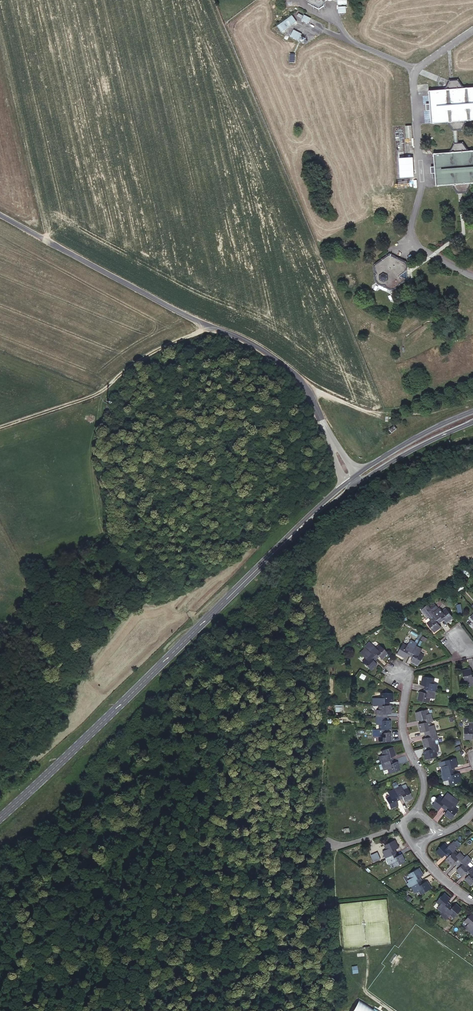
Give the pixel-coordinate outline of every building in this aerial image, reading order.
[(294,30),(290,37),(298,41),(302,34),(294,30)] [(461,87),(457,78),(448,80),(443,88),(443,89),(427,91),(430,124),(446,122),(446,124),(451,130),(461,130),(464,122),(464,120),(472,119),(472,87),(461,87)] [(451,187),(456,194),(466,193),(470,186),(469,184),(472,184),(472,151),(467,152),(467,150),(461,143),(453,144),(449,152),(449,154),(433,155),(435,187),(451,186),(451,187)] [(405,260),(388,253),(372,263),(372,265),(372,268),(372,270),(373,273),(372,273),(372,276),(372,280),(374,283),(379,285),(382,285),(383,286),(384,287),(386,289),(390,289),(393,289),(394,288),(397,286),(398,285),(398,284),(406,278),(406,276),(405,276),(404,270),(406,269),(406,268),(407,266),(406,264),(406,262),(405,260)] [(465,587),(460,581),(453,587),(458,592),(465,587)] [(428,605),(421,610),(428,618),(431,620),(427,623),(434,632),(441,627),(438,623),(441,621),(434,613),(433,611),(430,607),(428,605)] [(440,608),(434,613),(441,621),(443,619),(446,623),(453,617),(446,609),(443,611),(440,608)] [(405,651),(411,641),(404,637),(402,640),(398,639),(393,649),(401,653),(403,650),(405,651)] [(365,640),(360,644),(363,648),(368,643),(365,640)] [(417,644),(411,641),(405,651),(408,653),(407,655),(415,659),(420,649),(416,647),(417,644)] [(363,648),(371,657),(374,655),(376,657),(383,651),(374,642),(370,645),(368,643),(363,648)] [(357,652),(363,648),(360,644),(354,649),(357,652)] [(369,658),(371,657),(363,648),(357,652),(360,655),(356,658),(364,668),(372,661),(369,658)] [(472,681),(471,670),(467,670),(466,666),(458,668),(461,680),(466,679),(466,683),(472,681)] [(420,687),(432,689),(433,680),(430,679),(431,676),(420,673),(418,682),(421,683),(420,687)] [(430,697),(432,689),(420,687),(420,689),(416,688),(414,697),(426,700),(426,697),(430,697)] [(370,695),(370,702),(372,702),(382,702),(382,698),(385,698),(385,689),(375,689),(375,695),(370,695)] [(385,710),(384,702),(382,702),(372,702),(372,708),(368,708),(368,714),(381,714),(381,710),(385,710)] [(418,722),(426,720),(430,719),(427,710),(423,711),(422,707),(411,709),(413,719),(417,718),(418,722)] [(381,718),(381,714),(368,714),(368,720),(372,720),(372,726),(381,725),(384,725),(384,718),(381,718)] [(470,730),(472,730),(472,719),(465,719),(465,723),(461,723),(460,734),(470,734),(470,730)] [(421,733),(432,730),(431,722),(426,723),(426,720),(418,722),(415,722),(417,731),(421,731),(421,733)] [(372,726),(368,726),(368,733),(372,733),(372,738),(384,738),(385,730),(381,730),(381,725),(372,726)] [(418,738),(420,744),(422,744),(431,741),(430,738),(434,737),(432,730),(421,733),(422,737),(418,738)] [(435,740),(431,741),(422,744),(423,747),(419,748),(420,755),(434,753),(433,747),(436,747),(435,740)] [(372,754),(375,762),(387,758),(386,755),(389,753),(386,745),(375,749),(376,752),(372,754)] [(444,771),(455,768),(455,765),(458,764),(456,756),(444,758),(445,762),(442,763),(444,771)] [(387,758),(375,762),(377,769),(381,767),(383,771),(393,768),(391,760),(388,761),(387,758)] [(456,772),(455,768),(444,771),(445,778),(449,777),(449,782),(462,779),(460,771),(456,772)] [(389,785),(394,797),(398,795),(400,798),(408,794),(403,783),(398,785),(397,782),(389,785)] [(390,798),(394,797),(389,785),(383,788),(384,791),(380,793),(384,804),(392,801),(390,798)] [(436,806),(438,808),(446,799),(441,794),(438,798),(434,795),(427,803),(434,809),(436,806)] [(446,799),(438,808),(441,811),(439,814),(446,819),(453,810),(449,807),(452,804),(446,799)] [(450,841),(449,840),(446,842),(443,839),(435,847),(440,853),(444,849),(447,852),(453,847),(454,845),(450,841)] [(381,857),(391,852),(389,849),(393,847),(390,840),(379,845),(381,849),(378,850),(381,857)] [(447,852),(445,854),(449,860),(452,857),(455,860),(463,853),(458,848),(455,850),(453,847),(447,852)] [(377,851),(370,854),(372,861),(379,859),(377,851)] [(393,856),(391,852),(381,857),(384,864),(387,862),(389,866),(400,862),(396,854),(393,856)] [(455,866),(460,871),(463,869),(469,864),(466,861),(468,859),(463,853),(455,860),(458,864),(455,866)] [(471,862),(469,864),(463,869),(466,873),(464,875),(469,880),(472,877),(472,864),(471,862)] [(408,885),(418,879),(415,875),(418,874),(413,867),(404,873),(407,877),(403,879),(408,885)] [(420,882),(418,879),(408,885),(412,891),(415,889),(418,894),(428,888),(422,880),(420,882)] [(438,912),(447,904),(445,901),(448,900),(442,893),(433,900),(436,905),(433,907),(438,912)] [(449,907),(447,904),(438,912),(442,917),(445,915),(448,919),(457,912),(452,905),(449,907)] [(472,928),(472,914),(472,913),(463,921),(467,925),(464,927),(469,932),(472,928)] [(374,1008),(374,1007),(359,999),(352,1010),(378,1010),(374,1008)]
